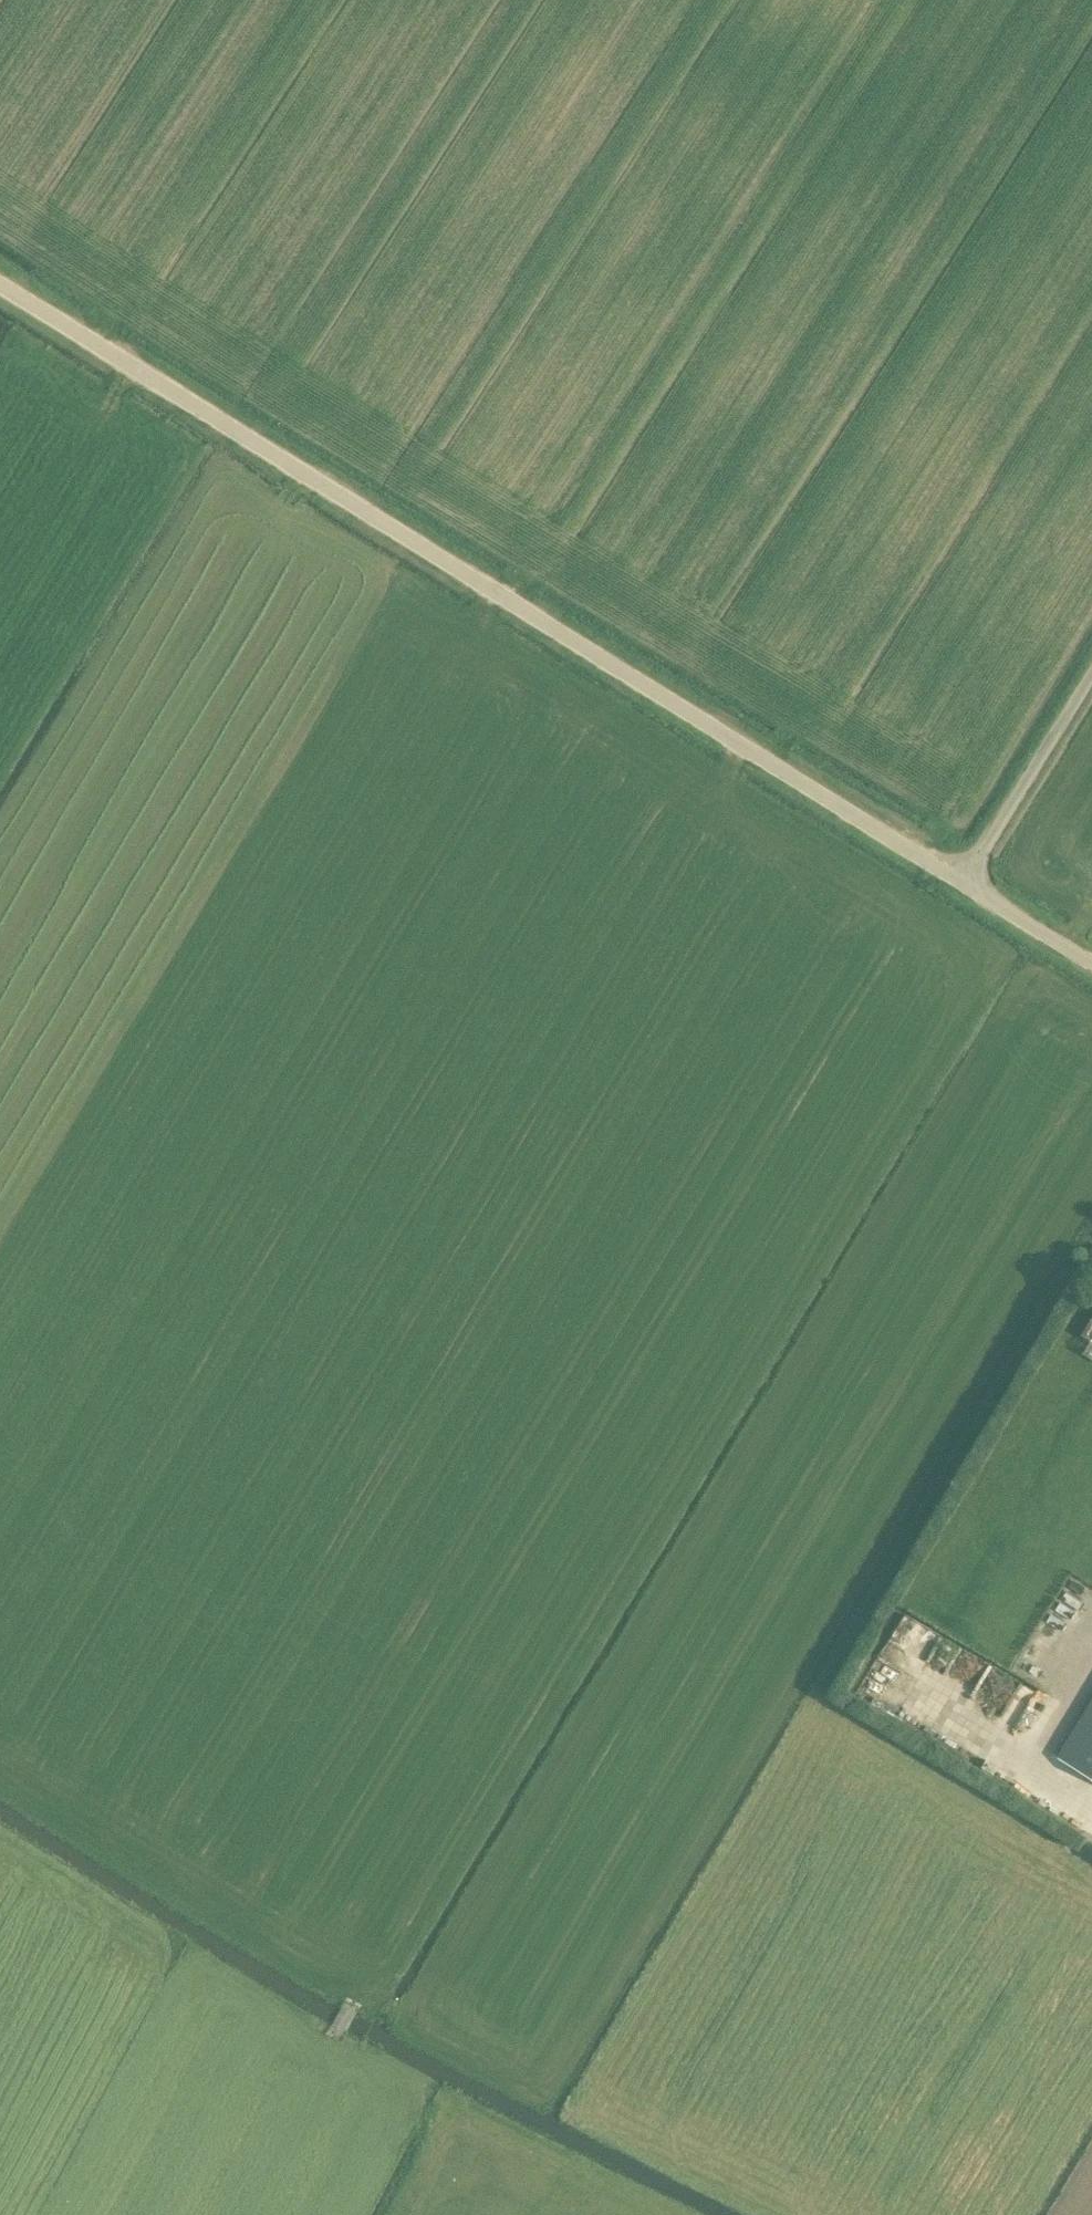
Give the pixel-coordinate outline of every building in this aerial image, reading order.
[(1091,1336),(1091,1315),(1086,1326),(1080,1335),(1089,1341),(1091,1336)] [(1055,1755),(1091,1778),(1091,1694),(1055,1755)]
